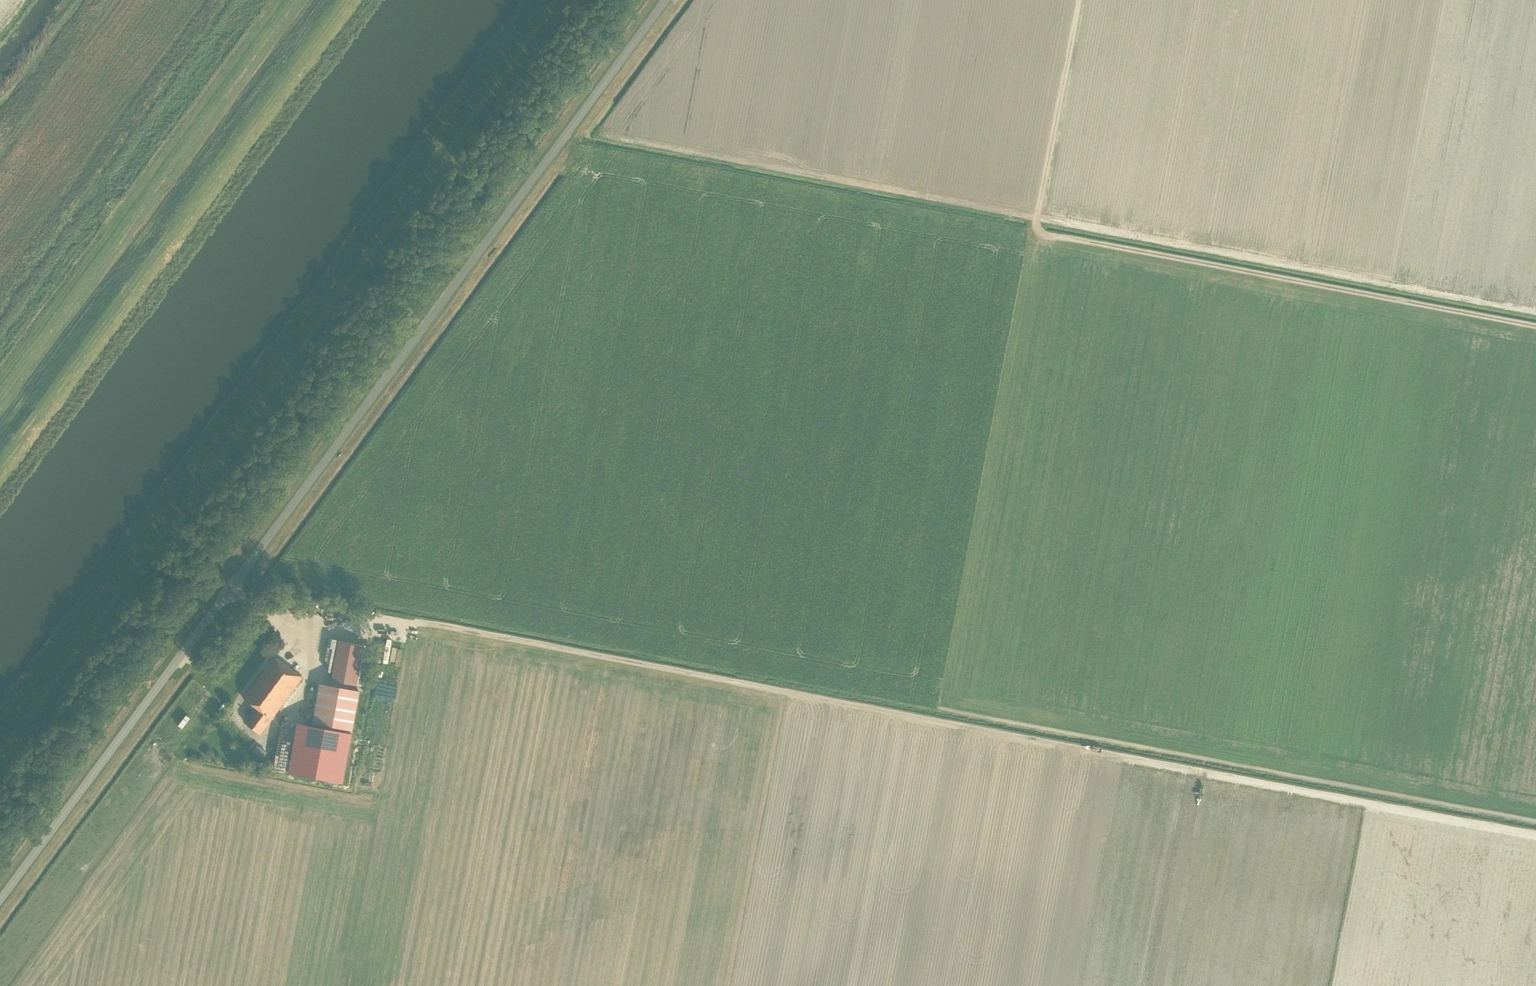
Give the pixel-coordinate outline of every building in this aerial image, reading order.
[(396,632),(395,637),(412,641),(413,635),(396,632)] [(331,681),(356,686),(365,646),(339,640),(331,681)] [(303,678),(288,667),(275,657),(244,699),(258,710),(247,725),(260,735),(303,678)] [(360,691),(320,684),(313,723),(352,731),(360,691)] [(362,735),(313,725),(302,778),(352,787),(362,735)] [(264,750),(260,756),(263,759),(268,753),(264,750)]
